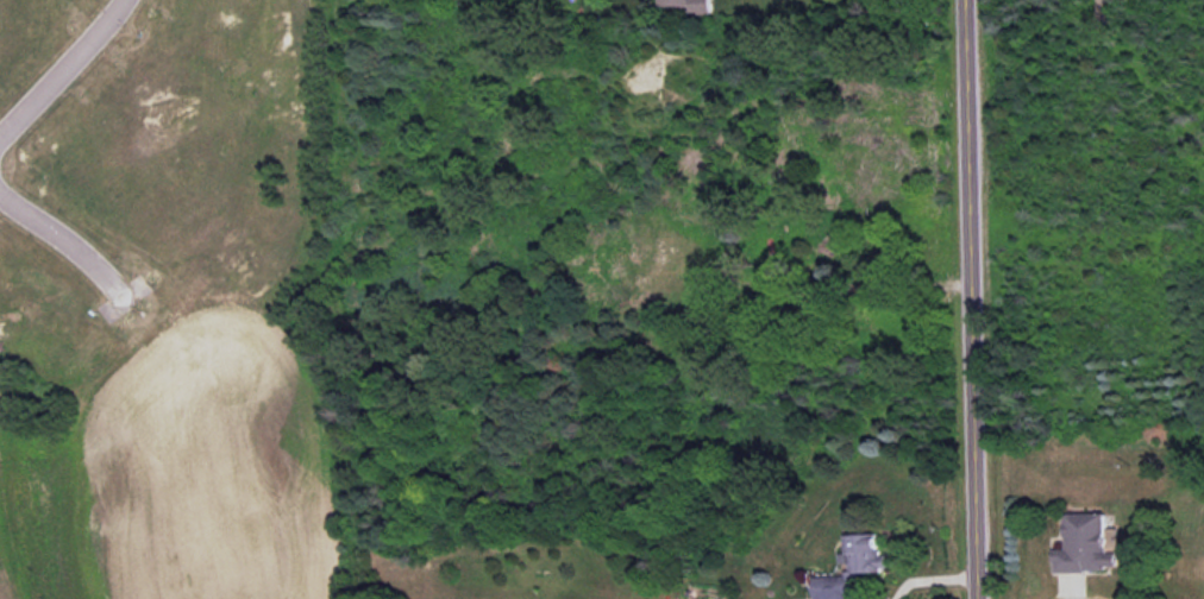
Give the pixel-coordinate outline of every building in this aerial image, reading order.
[(690,5),(691,15),(712,14),(712,0),(659,0),(659,6),(690,5)] [(1065,513),(1065,549),(1054,549),(1054,571),(1117,571),(1117,553),(1105,553),(1105,513),(1065,513)] [(845,535),(845,553),(839,553),(840,565),(850,565),(851,572),(887,571),(887,555),(879,555),(879,534),(845,535)] [(814,598),(854,598),(853,576),(814,577),(814,598)]
